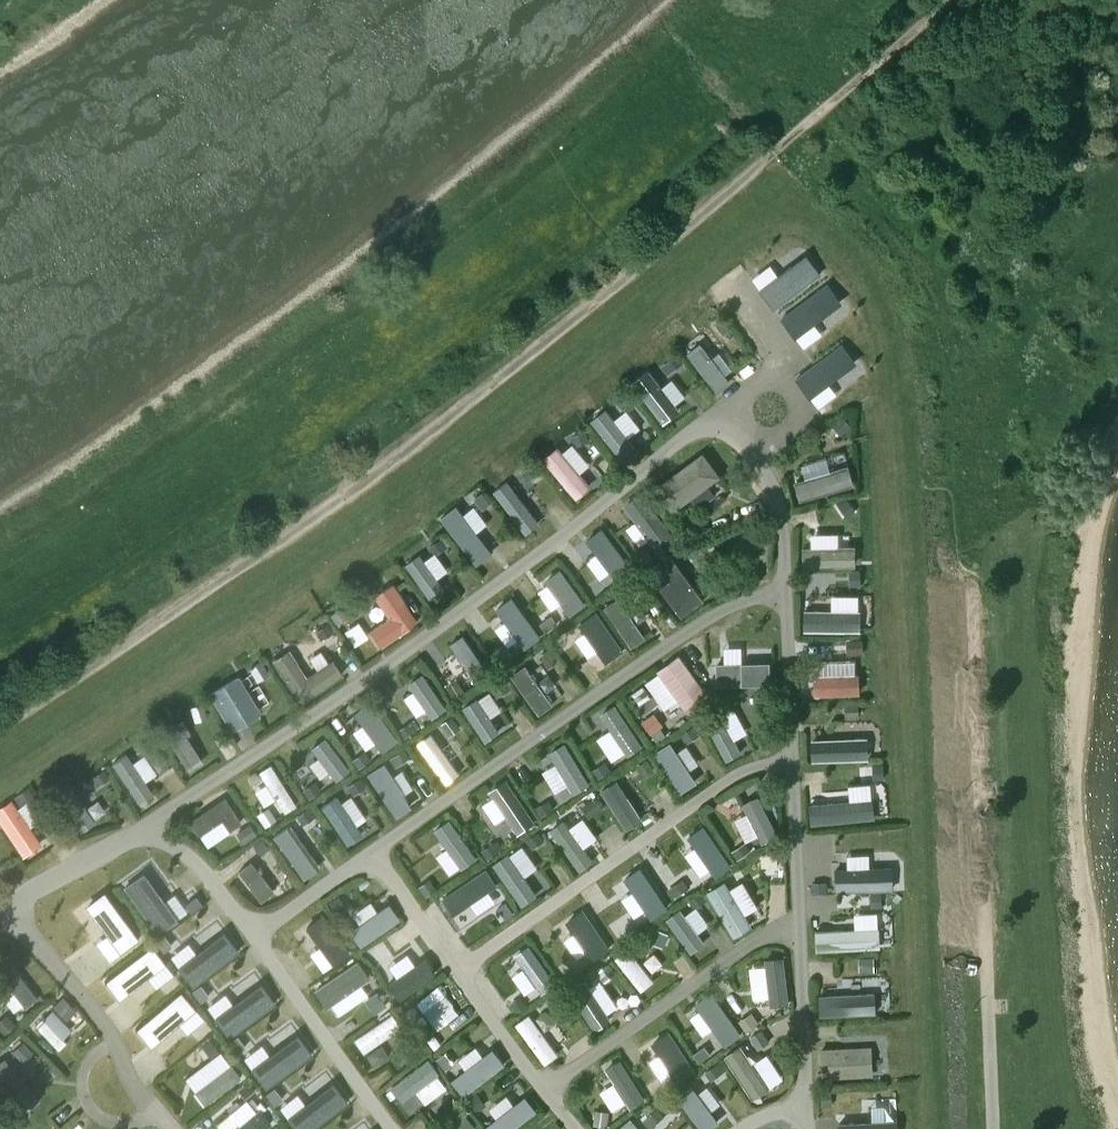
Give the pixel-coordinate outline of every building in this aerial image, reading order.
[(807,255),(760,291),(774,310),(822,275),(807,255)] [(829,284),(781,319),(796,339),(843,305),(829,284)] [(731,329),(723,319),(715,325),(724,336),(731,329)] [(701,343),(687,353),(717,393),(730,383),(701,343)] [(858,364),(843,344),(797,379),(811,399),(858,364)] [(677,355),(661,367),(667,376),(684,364),(677,355)] [(649,371),(632,384),(663,425),(680,412),(649,371)] [(628,395),(617,403),(624,411),(635,403),(628,395)] [(606,411),(591,422),(620,459),(634,448),(606,411)] [(833,426),(841,436),(852,428),(844,418),(833,426)] [(586,433),(571,437),(573,448),(589,442),(586,433)] [(558,448),(543,460),(576,501),(591,488),(558,448)] [(722,478),(704,453),(656,489),(673,513),(722,478)] [(535,465),(522,474),(528,483),(541,473),(535,465)] [(849,467),(795,483),(800,503),(855,486),(849,467)] [(507,482),(493,493),(526,536),(540,524),(507,482)] [(851,493),(837,501),(845,513),(859,505),(851,493)] [(482,494),(474,500),(482,512),(490,504),(482,494)] [(673,535),(642,494),(624,507),(656,549),(673,535)] [(456,506),(440,520),(476,566),(492,554),(456,506)] [(484,523),(476,528),(488,546),(496,540),(484,523)] [(809,528),(809,542),(836,543),(837,529),(809,528)] [(630,569),(602,529),(586,542),(616,581),(630,569)] [(856,548),(803,549),(803,568),(856,568),(856,548)] [(420,555),(405,566),(429,600),(444,591),(420,555)] [(705,604),(669,556),(647,572),(682,619),(705,604)] [(586,606),(561,571),(545,582),(570,618),(586,606)] [(417,622),(390,584),(371,597),(387,620),(367,634),(378,650),(417,622)] [(512,599),(496,610),(525,651),(540,639),(512,599)] [(646,640),(619,600),(605,610),(632,649),(646,640)] [(861,612),(805,611),(805,633),(861,633),(861,612)] [(623,651),(597,613),(579,625),(606,664),(623,651)] [(558,626),(551,617),(540,625),(545,633),(558,626)] [(488,675),(463,637),(450,645),(475,683),(488,675)] [(513,658),(507,649),(495,658),(501,666),(513,658)] [(557,664),(547,651),(538,657),(548,670),(557,664)] [(287,652),(271,662),(300,704),(341,677),(330,662),(305,678),(287,652)] [(707,696),(680,658),(657,673),(685,712),(707,696)] [(770,665),(717,666),(717,687),(771,687),(770,665)] [(553,708),(526,668),(512,677),(539,717),(553,708)] [(446,710),(422,675),(408,686),(432,720),(446,710)] [(859,676),(813,676),(814,698),(861,696),(859,676)] [(237,677),(207,696),(229,733),(260,715),(237,677)] [(464,692),(458,681),(446,688),(453,699),(464,692)] [(644,681),(631,688),(645,712),(657,705),(644,681)] [(499,733),(477,700),(462,709),(484,745),(499,733)] [(396,743),(368,704),(352,716),(380,755),(396,743)] [(858,704),(845,705),(846,720),(859,720),(858,704)] [(644,748),(615,707),(601,716),(627,758),(644,748)] [(727,763),(742,755),(719,712),(703,720),(727,763)] [(664,727),(654,714),(641,723),(651,736),(664,727)] [(460,730),(451,717),(440,726),(449,738),(460,730)] [(189,774),(203,764),(176,723),(162,732),(189,774)] [(417,731),(409,723),(397,731),(403,741),(417,731)] [(460,776),(431,735),(415,746),(446,786),(460,776)] [(348,773),(324,740),(310,750),(334,783),(348,773)] [(869,740),(812,741),(812,764),(870,762),(869,740)] [(590,786),(565,744),(549,755),(573,796),(590,786)] [(698,785),(671,744),(654,755),(681,795),(698,785)] [(404,750),(387,760),(394,770),(410,759),(404,750)] [(370,761),(364,753),(351,761),(357,771),(370,761)] [(126,754),(111,764),(136,806),(153,795),(126,754)] [(655,773),(648,761),(637,768),(644,779),(655,773)] [(611,772),(605,763),(592,772),(598,780),(611,772)] [(411,809),(382,765),(364,777),(394,820),(411,809)] [(295,808),(269,766),(257,774),(283,815),(295,808)] [(365,788),(359,779),(346,788),(352,797),(365,788)] [(535,824),(506,782),(489,793),(518,837),(535,824)] [(642,822),(617,782),(601,793),(626,832),(642,822)] [(320,792),(314,783),(301,792),(307,801),(320,792)] [(95,825),(72,791),(55,802),(81,835),(95,825)] [(361,836),(336,798),(319,809),(345,848),(361,836)] [(581,809),(589,820),(603,810),(595,799),(581,809)] [(779,838),(759,799),(742,806),(762,845),(779,838)] [(240,824),(223,800),(187,823),(196,837),(220,822),(227,833),(240,824)] [(0,808),(0,826),(23,859),(41,846),(10,801),(0,808)] [(554,810),(549,801),(536,809),(540,818),(554,810)] [(873,801),(809,806),(811,827),(875,821),(873,801)] [(310,808),(295,818),(301,828),(317,816),(310,808)] [(275,821),(267,809),(255,816),(264,829),(275,821)] [(449,822),(433,833),(461,872),(477,861),(449,822)] [(593,863),(564,822),(550,832),(580,873),(593,863)] [(255,836),(247,825),(234,834),(241,846),(255,836)] [(318,870),(287,827),(272,839),(302,882),(318,870)] [(732,868),(704,828),(688,840),(716,880),(732,868)] [(538,833),(526,841),(532,851),(545,842),(538,833)] [(268,851),(261,840),(252,847),(259,857),(268,851)] [(503,850),(498,840),(481,852),(486,861),(503,850)] [(847,850),(847,863),(868,863),(868,851),(847,850)] [(537,898),(507,856),(492,867),(522,909),(537,898)] [(651,910),(666,901),(643,861),(628,870),(651,910)] [(273,894),(250,864),(236,875),(260,904),(273,894)] [(892,868),(834,870),(836,894),(892,892),(892,868)] [(496,888),(486,870),(442,900),(453,918),(496,888)] [(176,923),(142,875),(121,890),(156,937),(176,923)] [(689,889),(683,881),(667,891),(673,899),(689,889)] [(754,929),(726,884),(707,895),(734,940),(754,929)] [(826,884),(810,884),(810,894),(825,894),(826,884)] [(707,901),(701,893),(688,901),(695,910),(707,901)] [(135,942),(101,894),(83,908),(118,956),(135,942)] [(201,906),(194,898),(183,906),(189,915),(201,906)] [(398,922),(387,906),(347,933),(359,950),(398,922)] [(705,945),(680,911),(666,921),(691,955),(705,945)] [(611,951),(583,912),(565,924),(591,961),(611,951)] [(348,956),(322,917),(303,930),(331,968),(348,956)] [(669,936),(657,929),(650,944),(662,949),(669,936)] [(878,930),(814,934),(815,954),(879,951),(878,930)] [(222,935),(176,971),(191,990),(237,954),(222,935)] [(171,948),(161,936),(153,943),(162,954),(171,948)] [(556,987),(528,947),(515,957),(541,997),(556,987)] [(163,967),(149,950),(104,984),(117,1002),(163,967)] [(654,983),(628,950),(615,960),(641,993),(654,983)] [(8,953),(0,958),(0,972),(24,1004),(37,992),(8,953)] [(399,960),(407,980),(424,974),(416,954),(399,960)] [(874,958),(858,958),(858,973),(874,973),(874,958)] [(789,1007),(784,959),(765,962),(771,1009),(789,1007)] [(312,992),(325,1012),(369,979),(356,963),(312,992)] [(616,974),(608,964),(596,974),(604,985),(616,974)] [(239,988),(260,978),(255,968),(234,977),(239,988)] [(438,1026),(459,1009),(438,981),(416,998),(438,1026)] [(595,1034),(611,1023),(584,983),(568,993),(595,1034)] [(274,1006),(259,986),(213,1021),(226,1041),(274,1006)] [(208,999),(199,987),(190,993),(199,1005),(208,999)] [(194,1011),(178,993),(134,1032),(148,1050),(194,1011)] [(725,1049),(742,1037),(713,994),(695,1006),(725,1049)] [(874,995),(818,998),(818,1019),(876,1016),(874,995)] [(76,1013),(63,998),(51,1008),(66,1022),(76,1013)] [(36,1029),(58,1053),(66,1044),(63,1041),(71,1033),(52,1012),(36,1029)] [(760,1025),(752,1013),(739,1022),(746,1033),(760,1025)] [(391,1016),(352,1042),(362,1056),(400,1030),(391,1016)] [(559,1057),(529,1016),(515,1026),(545,1067),(559,1057)] [(761,1031),(749,1039),(757,1052),(769,1043),(761,1031)] [(696,1074),(670,1034),(651,1046),(677,1086),(696,1074)] [(249,1072),(264,1091),(311,1056),(296,1037),(249,1072)] [(244,1050),(236,1038),(227,1044),(236,1056),(244,1050)] [(217,1052),(209,1042),(200,1048),(208,1059),(217,1052)] [(32,1054),(22,1043),(11,1054),(20,1065),(32,1054)] [(711,1056),(704,1047),(693,1056),(699,1065),(711,1056)] [(769,1092),(741,1048),(725,1059),(753,1103),(769,1092)] [(871,1049),(819,1050),(820,1066),(871,1065),(871,1049)] [(493,1052),(451,1083),(463,1099),(505,1067),(493,1052)] [(454,1066),(445,1054),(436,1061),(445,1072),(454,1066)] [(36,1098),(4,1061),(0,1064),(0,1107),(11,1119),(36,1098)] [(429,1061),(390,1089),(400,1105),(439,1077),(429,1061)] [(646,1102),(620,1062),(605,1072),(630,1112),(646,1102)] [(726,1071),(720,1062),(705,1074),(711,1083),(726,1071)] [(193,1095),(202,1108),(239,1081),(229,1067),(193,1095)] [(706,1082),(697,1089),(710,1105),(718,1099),(706,1082)] [(290,1128),(316,1128),(346,1105),(331,1086),(285,1122),(290,1128)] [(691,1086),(676,1098),(698,1128),(716,1128),(721,1126),(691,1086)] [(282,1101),(273,1090),(264,1097),(273,1108),(282,1101)] [(831,1093),(820,1093),(821,1109),(831,1109),(831,1093)] [(212,1120),(220,1128),(225,1128),(254,1107),(245,1095),(212,1120)] [(486,1128),(487,1128),(518,1128),(537,1114),(525,1098),(486,1128)] [(643,1122),(649,1128),(651,1128),(664,1117),(657,1110),(643,1122)] [(270,1127),(258,1111),(236,1128),(268,1128),(270,1127)] [(609,1114),(595,1112),(592,1127),(606,1128),(609,1114)] [(463,1113),(445,1128),(476,1128),(463,1113)] [(365,1120),(345,1127),(346,1128),(368,1128),(365,1120)] [(630,1121),(620,1128),(637,1128),(630,1121)]
